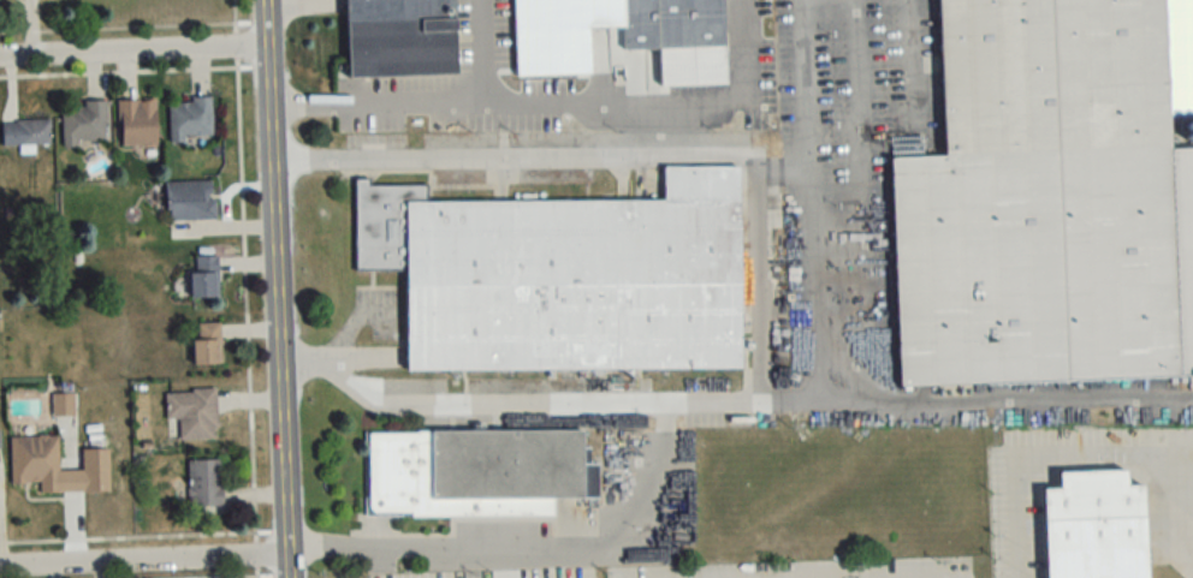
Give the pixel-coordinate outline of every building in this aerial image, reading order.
[(345,22),(453,19),(453,0),(345,0),(345,22)] [(722,0),(621,0),(623,49),(723,46),(722,0)] [(1192,380),(1192,147),(1171,147),(1170,113),(1192,112),(1192,76),(1167,77),(1165,0),(937,0),(941,156),(891,157),(897,387),(1192,380)] [(156,145),(156,99),(118,99),(118,145),(156,145)] [(106,100),(83,100),(83,106),(62,107),(62,142),(106,142),(106,100)] [(212,100),(169,100),(169,139),(212,139),(212,100)] [(49,120),(3,120),(3,144),(49,144),(49,120)] [(740,369),(739,166),(664,166),(664,200),(427,201),(427,186),(369,186),(369,179),(355,180),(355,270),(406,270),(406,370),(740,369)] [(215,181),(167,181),(167,219),(215,219),(215,181)] [(217,257),(190,257),(190,297),(217,297),(217,257)] [(218,323),(194,323),(194,363),(218,363),(218,323)] [(216,390),(166,391),(166,419),(179,419),(179,439),(216,439),(216,390)] [(74,394),(52,394),(52,415),(74,415),(74,394)] [(553,517),(553,499),(584,499),(584,431),(366,431),(366,516),(553,517)] [(10,436),(11,484),(36,484),(36,494),(58,493),(58,436),(10,436)] [(189,507),(221,507),(221,460),(189,460),(189,507)] [(1046,577),(1148,577),(1145,485),(1127,486),(1126,470),(1059,472),(1060,488),(1043,489),(1046,577)]
